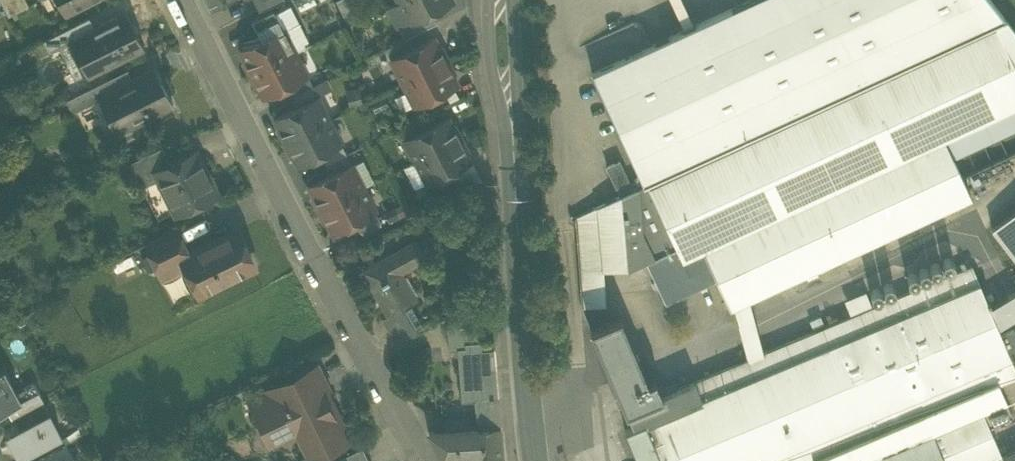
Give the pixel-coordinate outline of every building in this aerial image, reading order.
[(9,16),(30,4),(28,0),(0,0),(9,16)] [(65,14),(94,0),(58,0),(65,14)] [(211,8),(227,0),(207,0),(211,8)] [(260,9),(282,0),(255,0),(260,9)] [(300,9),(316,1),(315,0),(295,0),(300,9)] [(352,0),(335,0),(344,16),(357,10),(352,0)] [(453,0),(399,0),(399,1),(410,21),(410,22),(432,11),(453,0)] [(644,185),(1005,18),(991,0),(846,0),(749,45),(732,8),(592,73),(644,185)] [(732,8),(749,45),(846,0),(750,0),(732,8)] [(410,21),(399,1),(386,8),(396,28),(399,26),(410,21)] [(291,4),(275,12),(283,28),(295,51),(311,43),(291,4)] [(252,19),(262,39),(283,28),(275,12),(273,8),(252,19)] [(87,74),(88,75),(144,46),(126,11),(95,27),(70,40),(71,42),(76,39),(92,71),(87,74)] [(386,48),(391,58),(413,48),(407,37),(437,22),(432,11),(410,22),(410,21),(399,26),(405,38),(386,48)] [(43,40),(49,53),(59,48),(71,42),(70,40),(95,27),(90,16),(43,40)] [(654,257),(676,246),(682,259),(703,249),(717,278),(730,307),(733,306),(749,298),(971,196),(952,156),(944,138),(1014,105),(1014,31),(1005,18),(644,185),(638,187),(642,231),(641,231),(654,257)] [(241,50),(252,73),(295,51),(283,28),(262,39),(241,50)] [(391,58),(403,82),(446,60),(434,37),(413,48),(391,58)] [(76,39),(71,42),(87,74),(92,71),(76,39)] [(71,42),(59,48),(76,79),(87,74),(71,42)] [(307,74),(295,51),(252,73),(264,96),(286,85),(307,74)] [(458,83),(446,60),(403,82),(407,90),(415,105),(435,95),(454,85),(458,83)] [(107,104),(121,130),(173,102),(155,67),(133,79),(117,87),(106,93),(111,102),(107,104)] [(127,68),(112,76),(117,87),(133,79),(127,68)] [(318,96),(312,85),(313,85),(308,74),(307,74),(286,85),(292,96),(297,106),(318,96)] [(67,99),(73,112),(92,102),(91,101),(106,93),(117,87),(112,76),(67,99)] [(312,85),(318,96),(333,88),(328,77),(313,85),(312,85)] [(435,95),(441,105),(459,96),(454,85),(435,95)] [(362,102),(359,86),(345,89),(349,105),(362,102)] [(415,105),(407,90),(395,96),(402,111),(415,105)] [(275,117),(287,141),(329,119),(318,96),(297,106),(275,117)] [(952,156),(1014,127),(1014,105),(944,138),(952,156)] [(405,139),(416,160),(459,139),(448,117),(405,139)] [(341,142),(329,119),(287,141),(298,164),(321,153),(341,142)] [(470,160),(459,139),(416,160),(427,182),(453,168),(470,160)] [(352,164),(347,153),(341,142),(321,153),(326,163),(331,174),(352,164)] [(130,161),(142,186),(159,177),(156,170),(171,163),(162,145),(130,161)] [(159,177),(176,211),(193,203),(202,205),(211,201),(214,192),(216,191),(196,150),(171,163),(156,170),(159,177)] [(352,164),(364,187),(375,181),(363,158),(352,164)] [(470,160),(453,168),(463,187),(474,182),(473,158),(470,160)] [(427,182),(416,160),(404,167),(414,188),(427,182)] [(607,166),(621,195),(633,190),(619,160),(607,166)] [(309,185),(321,208),(364,187),(352,164),(331,174),(309,185)] [(376,210),(364,187),(321,208),(333,232),(355,220),(376,210)] [(621,195),(624,232),(641,231),(642,231),(638,187),(633,190),(621,195)] [(621,195),(598,206),(603,270),(627,269),(624,232),(621,195)] [(384,210),(388,220),(411,210),(406,200),(384,210)] [(19,203),(4,210),(9,220),(24,213),(19,203)] [(576,216),(582,307),(606,305),(603,270),(598,206),(576,216)] [(991,226),(1014,257),(1014,208),(991,226)] [(355,220),(360,231),(381,221),(376,210),(355,220)] [(145,243),(162,278),(187,266),(182,256),(189,252),(177,227),(145,243)] [(187,266),(200,293),(254,266),(236,229),(189,252),(182,256),(187,266)] [(654,257),(641,231),(624,232),(627,269),(646,260),(654,257)] [(442,247),(434,233),(420,240),(428,255),(442,247)] [(388,313),(388,314),(407,303),(416,298),(400,270),(425,256),(415,239),(363,268),(388,313)] [(665,302),(717,278),(703,249),(682,259),(676,246),(654,257),(646,260),(665,302)] [(943,259),(943,265),(949,268),(954,264),(953,258),(948,256),(943,259)] [(930,265),(930,271),(936,273),(941,270),(940,264),(935,261),(930,265)] [(1001,454),(989,426),(1013,416),(998,382),(1014,375),(1014,367),(1010,355),(1000,332),(997,325),(989,305),(988,304),(991,303),(989,298),(987,299),(972,263),(871,306),(851,314),(763,351),(747,358),(661,394),(625,409),(626,412),(632,426),(625,430),(638,460),(1014,460),(1014,448),(1001,454)] [(918,270),(919,276),(924,278),(929,275),(929,269),(923,266),(918,270)] [(907,275),(907,281),(913,284),(918,280),(917,274),(912,271),(907,275)] [(844,298),(851,314),(871,306),(865,290),(844,298)] [(989,305),(997,325),(1014,315),(1014,290),(989,305)] [(749,298),(733,306),(747,358),(763,351),(749,298)] [(384,315),(396,338),(421,327),(407,303),(388,314),(388,313),(384,315)] [(625,412),(626,412),(625,409),(661,394),(655,380),(656,380),(655,378),(648,381),(620,316),(590,329),(625,412)] [(447,327),(449,350),(458,349),(457,343),(482,341),(480,324),(447,327)] [(1010,355),(1014,353),(1014,330),(1014,327),(1000,332),(1010,355)] [(494,348),(482,349),(482,341),(457,343),(458,349),(462,400),(476,399),(478,428),(500,426),(498,395),(497,378),(493,378),(492,370),(496,370),(494,348)] [(296,377),(307,399),(325,390),(326,392),(330,390),(318,366),(296,377)] [(7,408),(21,400),(17,392),(4,368),(0,371),(0,412),(7,408)] [(297,428),(312,458),(346,441),(329,407),(332,405),(326,392),(325,390),(307,399),(296,377),(258,395),(264,408),(255,412),(270,441),(297,428)] [(24,388),(28,396),(38,390),(34,383),(24,388)] [(13,419),(19,430),(51,413),(45,402),(38,390),(28,396),(21,400),(7,408),(13,420),(13,419)] [(10,435),(21,455),(62,434),(51,413),(19,430),(10,435)] [(443,431),(469,428),(468,416),(442,418),(443,431)] [(448,447),(438,448),(446,460),(503,460),(500,426),(478,428),(469,428),(471,445),(448,447)] [(430,433),(438,448),(448,447),(471,445),(469,428),(443,431),(430,432),(430,433)] [(50,460),(61,460),(68,457),(70,460),(74,457),(67,444),(47,455),(50,460)] [(362,446),(331,460),(369,460),(362,446)]
